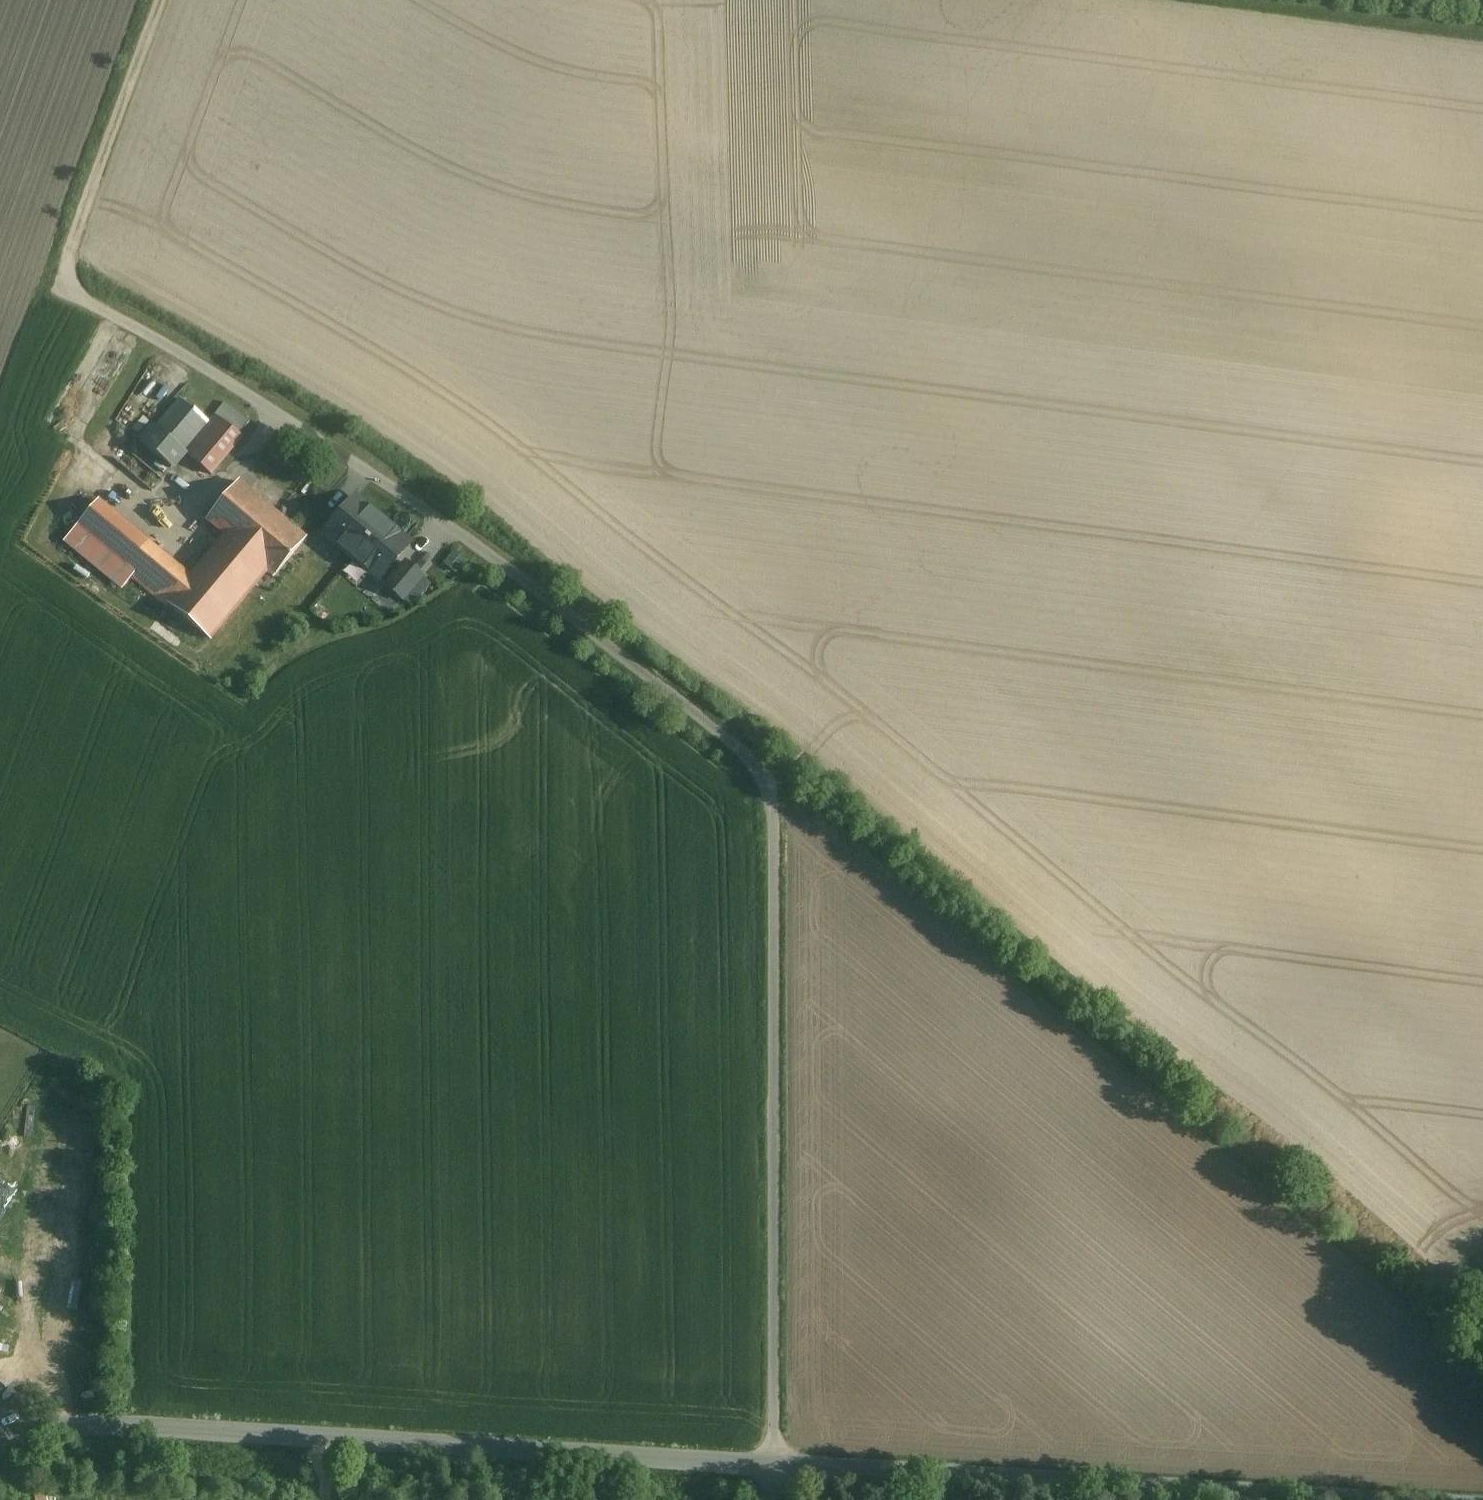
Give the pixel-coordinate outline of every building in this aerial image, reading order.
[(153,492),(185,453),(181,450),(206,420),(182,400),(158,430),(154,427),(141,442),(132,435),(112,459),(153,492)] [(216,416),(185,453),(211,474),(242,437),(216,416)] [(306,540),(238,483),(207,521),(225,536),(189,578),(231,613),(266,571),(274,578),(306,540)] [(409,543),(356,498),(325,535),(366,569),(371,563),(383,573),(409,543)] [(189,578),(97,502),(65,541),(122,588),(133,575),(210,638),(231,613),(189,578)] [(405,560),(383,586),(403,602),(425,577),(405,560)]
